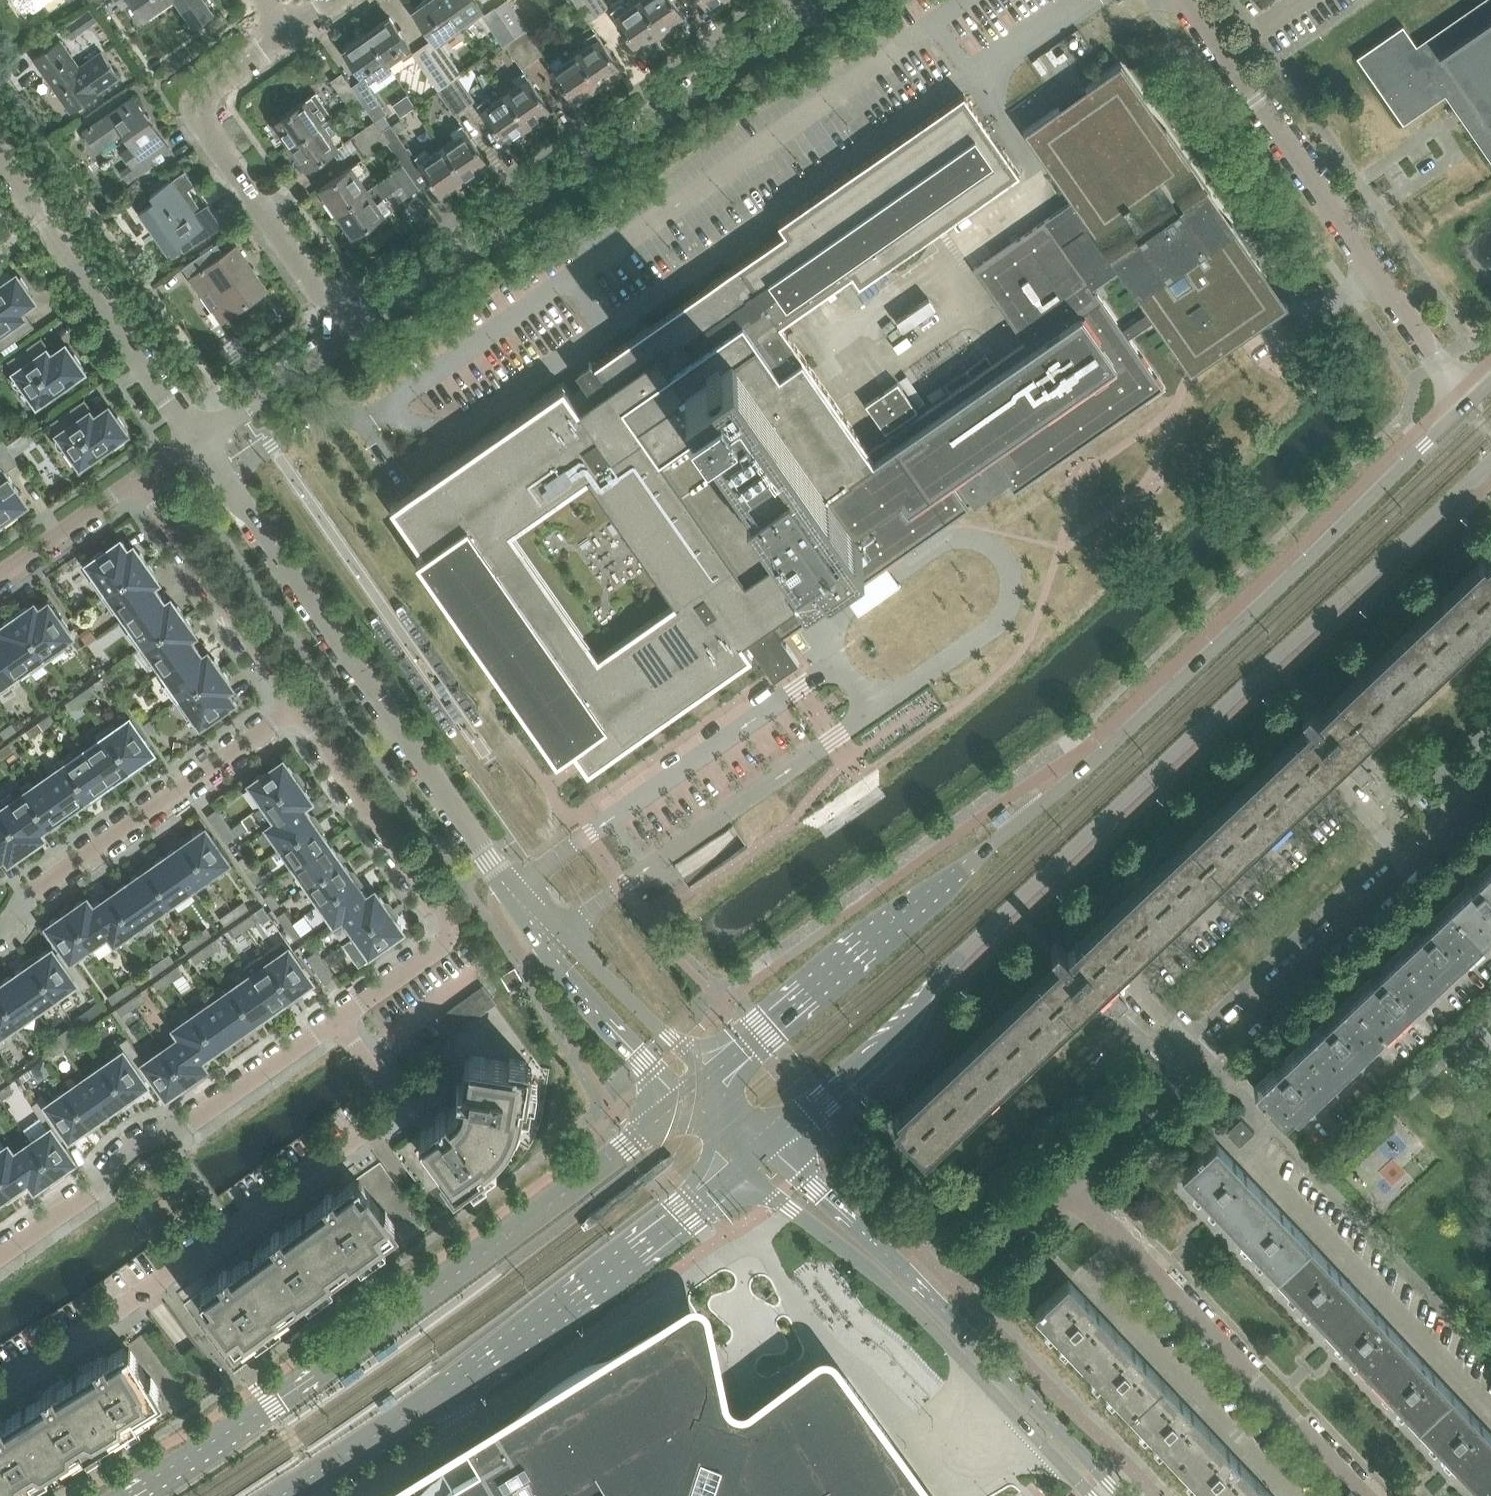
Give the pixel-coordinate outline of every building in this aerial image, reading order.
[(28,13),(47,0),(18,0),(28,13)] [(123,7),(130,2),(139,16),(163,0),(118,0),(123,7)] [(193,28),(214,14),(204,0),(175,0),(193,28)] [(459,26),(440,0),(426,0),(413,10),(436,43),(459,26)] [(459,26),(482,10),(475,0),(440,0),(459,26)] [(524,30),(526,28),(507,0),(505,0),(494,7),(515,37),(524,30)] [(597,14),(588,0),(572,0),(587,21),(597,14)] [(597,14),(608,7),(603,0),(588,0),(597,14)] [(660,33),(637,0),(624,8),(620,2),(609,10),(637,49),(660,33)] [(660,33),(683,17),(672,0),(637,0),(660,33)] [(721,0),(701,0),(707,9),(721,0)] [(1464,121),(1490,161),(1490,0),(1485,0),(1418,46),(1402,24),(1356,56),(1402,122),(1444,93),(1460,116),(1464,121)] [(85,20),(94,14),(89,7),(80,13),(85,20)] [(504,44),(514,37),(515,37),(494,7),(482,16),(502,45),(504,44)] [(413,53),(409,48),(410,47),(389,17),(366,33),(391,69),(413,53)] [(514,37),(530,61),(541,54),(524,30),(515,37),(514,37)] [(574,52),(598,86),(621,70),(594,30),(582,38),(587,44),(574,52)] [(368,84),(391,69),(366,33),(342,50),(362,78),(351,86),(358,96),(375,120),(381,130),(389,124),(383,115),(385,113),(369,89),(368,84)] [(520,68),(530,61),(514,37),(504,44),(520,68)] [(99,93),(120,78),(102,52),(80,68),(61,40),(34,59),(72,113),(99,94),(99,93)] [(449,82),(457,76),(462,73),(441,44),(429,53),(449,82)] [(429,53),(424,46),(413,53),(438,90),(437,90),(448,83),(449,82),(429,53)] [(574,102),(598,86),(574,52),(562,61),(558,55),(547,63),(574,102)] [(592,367),(608,389),(579,409),(564,387),(410,495),(390,510),(422,555),(416,560),(557,761),(570,751),(584,773),(749,660),(738,642),(770,620),(797,658),(802,655),(788,634),(831,604),(925,545),(952,528),(947,520),(1005,479),(1015,493),(1165,388),(1130,340),(1156,323),(1188,370),(1247,332),(1271,312),(1283,304),(1260,269),(1218,205),(1198,177),(1154,110),(1151,112),(1131,84),(1118,66),(1023,132),(1068,198),(973,267),(1025,342),(908,424),(904,419),(917,410),(897,382),(865,404),(885,432),(898,423),(902,428),(869,451),(780,325),(852,274),(859,284),(1017,174),(958,95),(778,223),(784,232),(592,367)] [(504,93),(527,126),(550,110),(523,71),(511,79),(515,85),(504,93)] [(358,96),(351,86),(342,73),(331,80),(347,104),(358,96)] [(448,83),(464,107),(474,100),(457,76),(449,82),(448,83)] [(454,114),(464,107),(448,83),(437,90),(454,114)] [(331,115),(315,92),(272,122),(289,145),(321,122),(331,115)] [(503,143),(527,126),(504,93),(492,101),(488,95),(476,103),(503,143)] [(129,182),(171,152),(134,98),(85,132),(97,150),(122,132),(132,146),(123,152),(131,164),(121,171),(129,182)] [(381,130),(375,120),(348,138),(355,148),(379,131),(381,130)] [(399,120),(390,126),(396,134),(404,128),(399,120)] [(321,122),(289,145),(305,169),(344,142),(336,131),(330,135),(321,122)] [(442,145),(465,179),(488,162),(461,123),(449,131),(453,137),(442,145)] [(396,134),(390,126),(389,124),(381,130),(379,131),(386,142),(395,155),(396,155),(403,165),(411,175),(422,167),(441,195),(465,179),(442,145),(429,154),(425,148),(412,157),(396,134)] [(362,159),(386,142),(379,131),(355,148),(362,159)] [(335,212),(368,189),(359,177),(365,173),(358,162),(319,189),(335,212)] [(419,188),(411,175),(403,165),(393,172),(368,189),(335,212),(352,236),(391,209),(388,205),(407,192),(409,195),(419,188)] [(185,251),(223,225),(207,203),(201,207),(187,189),(194,184),(185,171),(151,195),(154,200),(139,211),(167,252),(180,243),(185,251)] [(109,190),(106,194),(108,200),(113,201),(117,196),(115,191),(109,190)] [(224,321),(268,290),(236,245),(224,253),(217,244),(183,267),(191,278),(189,279),(201,296),(215,286),(225,301),(215,308),(224,321)] [(28,331),(20,319),(23,317),(18,311),(33,301),(27,292),(30,290),(20,276),(17,278),(16,276),(0,287),(0,350),(28,331)] [(7,360),(15,372),(13,374),(12,376),(11,379),(12,382),(13,384),(15,386),(17,387),(20,388),(23,387),(25,386),(37,403),(39,401),(41,404),(55,395),(53,392),(82,371),(81,368),(84,366),(74,353),(71,355),(65,346),(50,356),(46,350),(43,352),(35,341),(7,360)] [(96,454),(126,433),(124,430),(127,428),(117,415),(114,417),(108,408),(93,418),(89,412),(86,414),(78,402),(50,422),(58,434),(56,436),(55,438),(55,441),(55,444),(56,446),(58,448),(60,449),(63,450),(66,449),(68,448),(80,465),(83,463),(84,466),(98,456),(96,454)] [(6,444),(2,438),(0,440),(0,520),(2,524),(17,514),(15,511),(25,504),(16,492),(19,490),(6,471),(19,462),(14,455),(6,444)] [(101,595),(148,563),(140,551),(137,553),(133,548),(130,550),(123,539),(105,552),(103,549),(89,559),(91,562),(88,564),(95,574),(89,578),(101,595)] [(1288,724),(1301,738),(1057,969),(1044,955),(1037,961),(1050,975),(903,1114),(897,1108),(890,1114),(896,1121),(893,1124),(924,1157),(1097,994),(1102,989),(1107,984),(1341,762),(1350,754),(1352,752),(1490,620),(1490,558),(1488,561),(1482,554),(1474,560),(1481,567),(1308,731),(1295,718),(1288,724)] [(125,618),(161,593),(154,584),(157,582),(153,576),(156,574),(148,563),(101,595),(113,612),(119,608),(125,618)] [(886,571),(844,598),(855,615),(897,584),(886,571)] [(138,648),(185,616),(177,604),(174,606),(170,601),(167,603),(161,593),(125,618),(132,627),(126,631),(138,648)] [(15,614),(47,661),(64,649),(60,643),(71,636),(68,632),(71,630),(62,617),(59,619),(46,601),(36,608),(34,605),(28,609),(26,606),(15,614)] [(47,661),(15,614),(3,622),(5,625),(0,628),(0,629),(2,632),(0,633),(0,649),(17,673),(26,667),(30,673),(47,661)] [(163,671),(198,646),(191,637),(194,635),(190,629),(193,627),(185,616),(138,648),(150,665),(156,661),(163,671)] [(97,637),(91,628),(81,635),(88,644),(97,637)] [(107,651),(97,638),(88,645),(97,658),(107,651)] [(175,701),(222,669),(214,657),(211,659),(207,654),(204,656),(198,646),(163,671),(169,680),(163,685),(175,701)] [(17,673),(0,649),(0,694),(11,686),(7,680),(17,673)] [(222,669),(175,701),(187,718),(193,714),(200,725),(204,722),(206,725),(219,716),(217,713),(235,700),(228,690),(231,688),(227,682),(230,680),(222,669)] [(79,693),(84,700),(96,692),(91,685),(79,693)] [(72,709),(84,700),(79,693),(67,702),(72,709)] [(38,722),(43,729),(55,721),(50,714),(38,722)] [(16,719),(11,722),(16,730),(23,725),(20,720),(16,719)] [(151,719),(143,725),(152,737),(159,732),(151,719)] [(104,729),(130,766),(137,761),(142,762),(148,758),(149,753),(152,752),(129,720),(116,728),(112,723),(104,729)] [(16,730),(11,722),(0,730),(0,733),(4,738),(16,730)] [(31,738),(43,729),(38,722),(26,730),(31,738)] [(123,771),(130,766),(104,729),(95,735),(99,740),(87,749),(110,781),(111,780),(116,781),(122,776),(123,771)] [(9,743),(0,749),(0,756),(2,758),(14,750),(9,743)] [(108,782),(110,781),(87,749),(75,757),(71,752),(62,757),(89,795),(96,790),(101,791),(107,787),(108,782)] [(1352,752),(1341,762),(1362,784),(1372,774),(1352,752)] [(82,800),(89,795),(62,757),(54,763),(58,769),(46,778),(68,810),(70,809),(75,809),(81,805),(82,800)] [(264,803),(296,781),(292,775),(293,770),(289,764),(284,763),(283,761),(266,773),(261,772),(255,777),(254,782),(251,784),(264,803)] [(67,811),(68,810),(46,778),(34,786),(30,780),(21,786),(50,827),(48,824),(55,819),(60,820),(66,816),(67,811)] [(269,828),(310,799),(309,799),(310,794),(306,788),(301,787),(296,781),(264,803),(277,822),(268,828),(269,828)] [(50,827),(21,786),(20,787),(25,793),(16,799),(12,793),(0,801),(0,813),(27,852),(39,844),(37,841),(42,837),(40,834),(50,827)] [(282,847),(314,824),(309,818),(310,813),(304,804),(310,800),(310,799),(269,828),(282,847)] [(220,834),(231,827),(218,808),(207,815),(220,834)] [(27,852),(0,813),(0,862),(6,858),(8,861),(14,857),(16,860),(27,852)] [(295,865),(327,843),(326,842),(327,837),(323,831),(318,830),(314,824),(282,847),(295,865)] [(231,827),(220,834),(226,842),(236,835),(231,827)] [(185,843),(208,875),(227,862),(205,829),(203,830),(198,830),(192,834),(192,839),(185,843)] [(189,888),(208,875),(185,843),(179,847),(174,846),(168,851),(168,856),(167,856),(189,888)] [(308,884),(340,862),(336,856),(337,851),(332,845),(327,844),(327,843),(295,865),(308,884)] [(246,872),(253,867),(245,855),(238,860),(246,872)] [(189,888),(167,856),(166,857),(161,856),(155,860),(154,865),(148,869),(171,901),(189,888)] [(1271,1105),(1284,1118),(1490,923),(1490,861),(1476,876),(1470,870),(1463,878),(1468,883),(1427,922),(1422,916),(1413,924),(1419,930),(1378,968),(1373,962),(1365,970),(1371,976),(1330,1014),(1324,1008),(1316,1016),(1321,1022),(1281,1060),(1276,1055),(1268,1062),(1273,1067),(1253,1086),(1271,1105)] [(321,903),(353,880),(349,874),(350,869),(345,863),(340,862),(308,884),(321,903)] [(253,867),(246,872),(254,884),(262,879),(253,867)] [(152,914),(171,901),(148,869),(142,873),(137,873),(131,877),(130,882),(129,882),(152,914)] [(334,921),(375,893),(375,892),(369,897),(362,887),(357,886),(353,880),(321,903),(334,921)] [(152,914),(129,882),(129,883),(124,882),(118,886),(117,891),(111,895),(133,927),(152,914)] [(279,904),(271,892),(264,897),(272,909),(279,904)] [(356,934),(388,912),(384,905),(385,900),(380,894),(375,894),(375,893),(334,921),(334,922),(343,916),(356,934)] [(115,941),(133,927),(111,895),(105,900),(100,899),(90,905),(86,899),(86,900),(115,941)] [(73,908),(67,913),(90,945),(96,954),(115,941),(86,900),(85,900),(80,899),(74,903),(73,908)] [(232,909),(237,916),(248,908),(243,901),(232,909)] [(224,925),(237,916),(232,909),(219,918),(224,925)] [(285,928),(292,923),(284,911),(277,916),(285,928)] [(388,912),(356,934),(369,953),(373,951),(378,952),(384,948),(385,943),(402,931),(401,929),(401,924),(397,918),(392,918),(388,912)] [(71,958),(90,945),(67,913),(61,917),(56,916),(50,920),(49,925),(48,926),(63,947),(63,946),(71,958)] [(240,921),(245,928),(257,920),(252,913),(240,921)] [(304,915),(292,923),(301,935),(312,927),(304,915)] [(233,937),(245,928),(240,921),(228,930),(233,937)] [(292,923),(285,928),(293,940),(301,935),(292,923)] [(194,935),(199,942),(211,934),(206,927),(194,935)] [(187,951),(199,942),(194,935),(182,944),(187,951)] [(203,947),(208,955),(219,946),(214,939),(203,947)] [(89,983),(71,958),(63,946),(63,947),(54,953),(51,950),(50,951),(45,950),(39,954),(39,959),(31,964),(54,996),(73,983),(78,990),(89,983)] [(195,963),(208,955),(203,947),(190,956),(195,963)] [(269,962),(291,994),(298,990),(303,991),(309,987),(309,982),(311,981),(288,949),(269,962)] [(312,965),(322,957),(317,950),(306,957),(312,965)] [(157,961),(162,969),(174,960),(168,953),(157,961)] [(325,984),(336,977),(322,957),(312,965),(325,984)] [(149,977),(162,969),(157,961),(144,970),(149,977)] [(285,999),(291,994),(269,962),(250,975),(273,1008),(274,1007),(279,1008),(285,1004),(285,999)] [(36,1009),(54,996),(31,964),(26,968),(21,967),(15,971),(14,976),(13,977),(12,977),(36,1009)] [(165,973),(170,981),(182,973),(177,965),(165,973)] [(158,989),(170,981),(165,973),(153,982),(158,989)] [(272,1008),(273,1008),(250,975),(232,988),(254,1021),(260,1016),(265,1017),(271,1013),(272,1008)] [(12,977),(8,976),(2,980),(1,985),(0,986),(0,997),(17,1022),(36,1009),(12,977)] [(119,987),(125,995),(136,987),(131,979),(119,987)] [(1102,989),(1097,994),(1117,1016),(1128,1006),(1107,984),(1102,989)] [(495,1003),(493,1000),(483,986),(440,1017),(453,1034),(495,1003)] [(112,1003),(125,995),(119,987),(107,996),(112,1003)] [(248,1025),(254,1021),(232,988),(213,1002),(235,1034),(236,1033),(241,1034),(247,1030),(248,1025)] [(128,1000),(133,1007),(145,999),(140,991),(128,1000)] [(17,1022),(0,997),(0,1034),(17,1022)] [(121,1015),(133,1007),(128,1000),(116,1008),(121,1015)] [(235,1034),(213,1002),(194,1015),(217,1047),(223,1042),(228,1043),(234,1039),(235,1034)] [(211,1051),(217,1047),(194,1015),(176,1028),(204,1069),(205,1068),(200,1063),(210,1056),(211,1051)] [(61,1043),(72,1036),(67,1028),(56,1036),(61,1043)] [(204,1069),(176,1028),(175,1028),(181,1037),(163,1050),(186,1082),(192,1077),(197,1078),(203,1074),(204,1069)] [(48,1052),(61,1043),(56,1036),(43,1045),(48,1052)] [(77,1043),(72,1036),(61,1043),(66,1050),(77,1043)] [(144,1063),(145,1062),(127,1037),(117,1045),(122,1052),(104,1065),(126,1097),(132,1093),(137,1094),(143,1090),(144,1085),(145,1084),(143,1081),(152,1074),(144,1063)] [(66,1050),(61,1043),(48,1052),(53,1059),(66,1050)] [(180,1086),(186,1082),(163,1050),(145,1062),(144,1063),(152,1074),(167,1095),(168,1094),(173,1095),(179,1091),(180,1086)] [(521,1112),(523,1105),(517,1104),(519,1096),(524,1096),(524,1094),(522,1094),(524,1085),(529,1086),(532,1068),(528,1068),(529,1064),(525,1064),(526,1060),(509,1058),(508,1061),(469,1055),(469,1058),(465,1058),(463,1071),(467,1072),(465,1080),(458,1079),(457,1091),(460,1091),(460,1094),(460,1096),(459,1099),(458,1101),(457,1103),(508,1135),(509,1133),(512,1135),(515,1129),(518,1123),(520,1118),(521,1112)] [(120,1101),(126,1097),(104,1065),(84,1078),(107,1111),(108,1110),(113,1111),(119,1106),(120,1101)] [(106,1116),(107,1111),(84,1078),(67,1091),(89,1123),(95,1119),(100,1120),(106,1116)] [(900,1083),(887,1094),(891,1099),(905,1087),(900,1083)] [(1,1100),(13,1091),(8,1084),(0,1090),(0,1099),(1,1100)] [(83,1127),(89,1123),(67,1091),(48,1104),(43,1097),(32,1104),(50,1129),(58,1140),(68,1134),(70,1137),(71,1136),(76,1137),(82,1132),(83,1127)] [(507,1137),(508,1135),(457,1103),(455,1106),(454,1107),(452,1109),(450,1111),(447,1112),(445,1109),(435,1116),(440,1122),(433,1127),(431,1124),(420,1132),(422,1135),(419,1137),(443,1169),(440,1171),(450,1185),(453,1183),(455,1185),(457,1183),(460,1186),(474,1176),(471,1172),(478,1166),(479,1168),(481,1166),(478,1162),(485,1157),(488,1161),(493,1157),(498,1153),(502,1149),(506,1144),(510,1139),(507,1137)] [(1239,1145),(1254,1131),(1240,1117),(1225,1131),(1239,1145)] [(73,1161),(58,1140),(50,1129),(31,1142),(52,1175),(60,1170),(65,1171),(71,1166),(72,1161),(73,1161)] [(1262,1189),(1215,1139),(1204,1149),(1200,1146),(1195,1151),(1199,1154),(1182,1170),(1229,1221),(1262,1189)] [(48,1178),(52,1175),(31,1142),(13,1155),(31,1181),(35,1187),(36,1187),(41,1187),(47,1183),(48,1178)] [(13,1155),(7,1146),(0,1151),(0,1176),(10,1191),(16,1187),(21,1188),(31,1181),(13,1155)] [(10,1191),(0,1176),(0,1203),(3,1201),(4,1196),(10,1191)] [(304,1221),(340,1269),(343,1267),(345,1270),(361,1258),(359,1255),(376,1243),(378,1246),(394,1234),(392,1231),(395,1229),(393,1226),(396,1224),(385,1210),(383,1212),(359,1180),(356,1183),(354,1180),(343,1188),(345,1191),(337,1197),(333,1191),(323,1198),(325,1201),(306,1215),(308,1218),(304,1221)] [(1310,1239),(1262,1189),(1229,1221),(1276,1271),(1310,1239)] [(342,1272),(340,1269),(304,1221),(302,1218),(283,1232),(280,1229),(271,1236),(275,1242),(266,1248),(264,1245),(253,1253),(255,1256),(252,1259),(288,1307),(291,1305),(293,1308),(309,1296),(307,1293),(323,1281),(326,1284),(342,1272)] [(1357,1290),(1310,1239),(1276,1271),(1323,1321),(1357,1290)] [(288,1307),(252,1259),(250,1256),(230,1270),(228,1267),(218,1274),(222,1280),(214,1286),(212,1283),(201,1291),(203,1294),(200,1296),(223,1328),(221,1330),(231,1344),(233,1342),(236,1345),(238,1343),(240,1346),(257,1334),(254,1331),(271,1319),(273,1322),(289,1310),(287,1308),(288,1307)] [(1035,1311),(1082,1361),(1116,1329),(1069,1279),(1035,1311)] [(1404,1340),(1357,1290),(1323,1321),(1371,1371),(1404,1340)] [(516,1460),(536,1494),(534,1495),(674,1495),(686,1459),(702,1410),(709,1391),(711,1385),(711,1379),(711,1372),(709,1366),(706,1361),(699,1349),(696,1344),(693,1339),(689,1335),(684,1332),(680,1329),(674,1327),(669,1326),(663,1326),(657,1326),(652,1328),(647,1330),(607,1355),(613,1365),(590,1379),(596,1390),(590,1394),(592,1397),(593,1396),(602,1411),(555,1439),(554,1437),(516,1460)] [(1082,1361),(1129,1411),(1163,1379),(1116,1329),(1082,1361)] [(1451,1390),(1404,1340),(1371,1371),(1418,1421),(1451,1390)] [(77,1380),(111,1435),(128,1425),(126,1422),(134,1417),(136,1420),(138,1419),(133,1411),(141,1407),(143,1410),(158,1401),(156,1398),(159,1396),(157,1393),(160,1391),(151,1376),(148,1378),(129,1348),(126,1349),(124,1346),(106,1358),(104,1355),(94,1361),(97,1367),(89,1372),(87,1369),(77,1375),(79,1378),(77,1380)] [(536,1494),(516,1460),(554,1437),(555,1439),(602,1411),(593,1396),(592,1397),(590,1394),(596,1390),(590,1379),(613,1365),(607,1355),(596,1362),(477,1436),(479,1439),(452,1456),(440,1463),(438,1459),(379,1495),(534,1495),(536,1494)] [(837,1495),(829,1481),(894,1442),(888,1433),(849,1379),(846,1377),(843,1374),(839,1373),(835,1372),(831,1372),(828,1373),(824,1375),(765,1410),(751,1418),(744,1424),(720,1495),(837,1495)] [(111,1435),(77,1380),(75,1381),(73,1378),(63,1384),(65,1387),(56,1392),(53,1386),(42,1392),(44,1395),(26,1406),(27,1409),(26,1411),(57,1462),(74,1452),(72,1448),(79,1444),(84,1452),(86,1450),(84,1447),(92,1442),(94,1446),(111,1435)] [(1129,1411),(1177,1461),(1210,1429),(1163,1379),(1129,1411)] [(1451,1390),(1418,1421),(1465,1472),(1490,1447),(1490,1432),(1451,1390)] [(26,1411),(24,1412),(22,1409),(3,1420),(2,1417),(0,1418),(0,1484),(7,1495),(11,1495),(25,1487),(23,1484),(31,1479),(33,1483),(35,1481),(30,1474),(38,1469),(40,1472),(57,1462),(26,1411)] [(744,1424),(734,1421),(734,1419),(734,1418),(734,1417),(734,1416),(733,1414),(732,1413),(731,1412),(731,1411),(730,1410),(729,1410),(727,1409),(726,1409),(725,1409),(723,1409),(722,1409),(721,1410),(720,1410),(719,1411),(718,1412),(717,1414),(716,1415),(702,1410),(686,1459),(674,1495),(720,1495),(744,1424)] [(1210,1495),(1239,1495),(1257,1479),(1210,1429),(1177,1461),(1210,1495)] [(837,1495),(928,1495),(932,1493),(926,1486),(923,1488),(911,1472),(914,1470),(894,1442),(829,1481),(837,1495)] [(1465,1472),(1488,1495),(1490,1495),(1490,1447),(1465,1472)] [(1257,1479),(1239,1495),(1274,1495),(1257,1479)]
